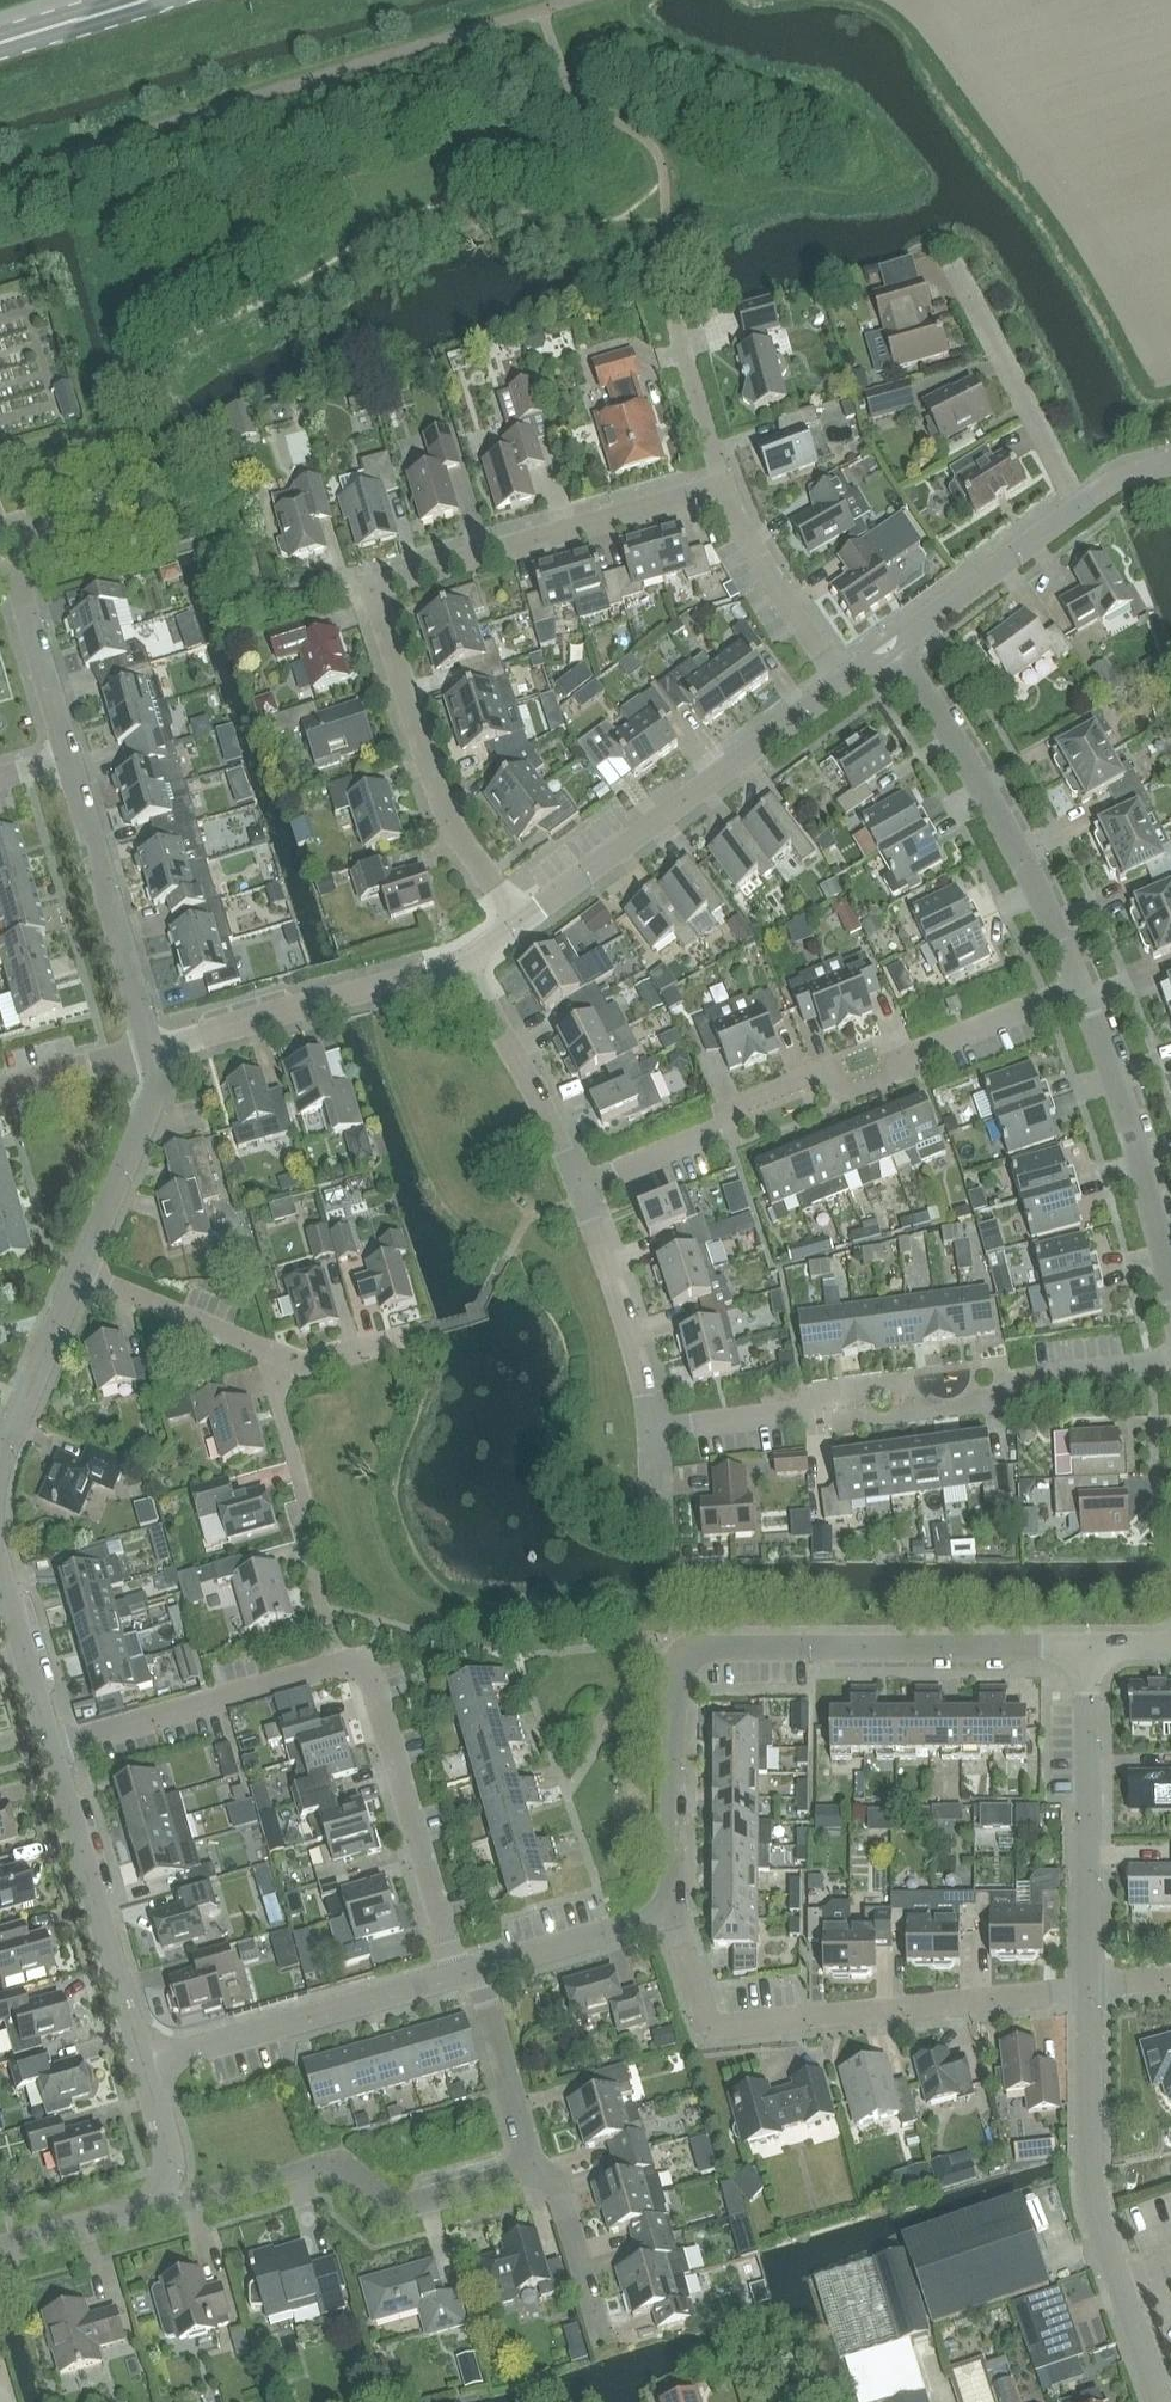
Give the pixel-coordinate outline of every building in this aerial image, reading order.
[(873,296),(895,369),(947,354),(937,318),(924,321),(921,312),(930,310),(922,281),(915,257),(880,267),(887,292),(873,296)] [(751,352),(740,355),(748,385),(741,401),(753,410),(786,400),(780,378),(783,376),(787,372),(787,368),(787,363),(785,359),(779,357),(775,357),(769,337),(767,333),(779,329),(772,304),(740,313),(748,338),(747,338),(751,352)] [(594,367),(602,392),(607,391),(613,409),(600,413),(618,475),(664,461),(654,429),(659,427),(651,401),(644,404),(637,381),(640,380),(633,355),(594,367)] [(512,391),(499,395),(507,425),(521,421),(521,420),(543,413),(535,382),(511,388),(512,391)] [(867,393),(873,415),(915,403),(909,382),(867,393)] [(71,384),(55,389),(61,407),(76,402),(74,392),(71,384)] [(991,418),(973,384),(946,397),(945,395),(923,405),(934,427),(930,429),(928,434),(933,442),(937,444),(942,441),(943,443),(991,418)] [(227,412),(236,441),(256,435),(247,405),(227,412)] [(856,407),(841,407),(841,436),(856,436),(856,407)] [(814,408),(809,409),(781,419),(786,434),(758,444),(772,481),(817,463),(803,429),(820,422),(814,408)] [(423,437),(432,469),(409,476),(423,522),(458,511),(446,471),(460,466),(449,429),(423,437)] [(484,461),(499,510),(534,499),(526,471),(544,465),(537,441),(534,430),(520,435),(502,440),(506,454),(484,461)] [(961,503),(968,499),(977,513),(1024,483),(1023,480),(1024,476),(1020,468),(1016,468),(1006,452),(994,459),(986,447),(950,470),(958,483),(950,487),(949,493),(955,503),(961,503)] [(399,491),(398,487),(388,454),(361,462),(369,490),(340,499),(347,521),(351,520),(358,547),(397,536),(386,495),(399,491)] [(334,523),(321,478),(299,485),(297,492),(273,499),(281,527),(274,530),(282,554),(290,558),(291,560),(326,549),(320,527),(334,523)] [(821,507),(792,524),(809,554),(855,528),(838,499),(848,493),(841,479),(814,495),(821,507)] [(877,564),(917,537),(902,516),(839,559),(850,575),(832,587),(855,621),(897,592),(877,564)] [(663,576),(682,571),(688,581),(711,575),(703,547),(688,551),(680,524),(650,533),(663,576)] [(663,576),(650,533),(620,541),(627,568),(614,572),(623,600),(643,594),(643,582),(663,576)] [(623,600),(614,572),(601,576),(593,548),(563,557),(581,619),(625,607),(623,600)] [(555,607),(576,601),(563,557),(532,566),(540,593),(526,597),(535,626),(556,620),(555,607)] [(1084,589),(1062,602),(1079,632),(1101,619),(1102,621),(1131,604),(1105,558),(1076,575),(1084,589)] [(442,596),(447,609),(418,618),(427,646),(479,629),(474,614),(484,610),(476,585),(442,596)] [(91,612),(73,617),(73,618),(68,622),(72,633),(77,634),(80,642),(120,631),(135,627),(128,602),(124,587),(87,597),(91,612)] [(983,643),(1009,678),(1047,648),(1058,662),(1073,651),(1056,626),(1041,637),(1024,612),(983,643)] [(197,630),(192,615),(177,621),(182,635),(197,630)] [(732,630),(742,644),(722,659),(747,694),(769,678),(753,655),(763,647),(745,621),(732,630)] [(349,678),(341,653),(342,652),(335,632),(307,642),(301,626),(270,637),(279,662),(301,654),(312,689),(349,678)] [(427,646),(436,674),(464,664),(468,677),(502,666),(495,641),(484,644),(479,629),(427,646)] [(80,642),(87,668),(115,660),(119,674),(151,665),(147,653),(137,645),(125,648),(120,631),(80,642)] [(701,655),(692,661),(727,709),(747,694),(722,659),(710,667),(701,655)] [(727,709),(692,661),(691,659),(657,683),(676,709),(681,705),(692,707),(706,725),(727,709)] [(123,688),(105,693),(112,719),(165,703),(159,682),(156,682),(151,665),(119,674),(123,688)] [(1118,689),(1102,665),(1087,675),(1102,699),(1118,689)] [(472,689),(444,698),(452,726),(504,710),(515,706),(510,690),(502,666),(468,677),(472,689)] [(671,714),(653,687),(619,711),(630,726),(656,761),(677,746),(660,722),(671,714)] [(255,699),(260,719),(280,714),(275,694),(255,699)] [(172,727),(165,703),(112,719),(119,744),(129,742),(133,756),(173,744),(169,732),(172,727)] [(304,728),(317,769),(342,761),(341,757),(374,746),(372,740),(374,740),(376,739),(376,734),(375,730),(374,728),(371,726),(367,726),(360,705),(319,718),(315,704),(280,716),(271,719),(277,737),(304,728)] [(490,744),(495,759),(497,762),(529,746),(520,721),(509,725),(504,710),(452,726),(461,753),(490,744)] [(1071,725),(1078,739),(1053,753),(1057,759),(1054,761),(1054,766),(1063,781),(1110,754),(1102,739),(1112,734),(1099,710),(1071,725)] [(620,734),(605,722),(576,743),(595,769),(608,760),(622,759),(635,776),(656,761),(630,726),(620,734)] [(217,731),(219,740),(236,735),(233,727),(217,731)] [(865,784),(891,766),(868,732),(831,757),(853,791),(836,803),(845,816),(874,796),(865,784)] [(125,800),(165,789),(185,783),(174,744),(173,744),(133,756),(137,770),(118,775),(118,776),(113,780),(117,792),(123,792),(125,800)] [(497,762),(508,777),(484,796),(501,819),(545,787),(535,774),(544,767),(529,746),(497,762)] [(1110,754),(1063,781),(1073,799),(1076,799),(1079,799),(1082,803),(1107,789),(1114,802),(1142,788),(1129,763),(1118,768),(1110,754)] [(227,775),(231,785),(246,780),(243,770),(227,775)] [(391,803),(392,803),(386,784),(367,790),(363,778),(328,790),(337,814),(350,810),(363,851),(402,838),(391,803)] [(185,783),(165,789),(125,800),(128,809),(123,812),(126,825),(132,825),(132,826),(151,821),(155,835),(197,823),(185,783)] [(501,819),(518,842),(537,828),(551,836),(580,813),(564,793),(554,800),(545,787),(501,819)] [(1095,841),(1103,857),(1112,853),(1152,834),(1162,829),(1155,814),(1154,815),(1142,788),(1114,802),(1122,816),(1100,827),(1095,829),(1098,835),(1095,837),(1095,841)] [(904,795),(860,821),(879,854),(930,824),(922,811),(916,815),(904,795)] [(763,809),(743,824),(772,864),(792,848),(803,864),(815,855),(773,796),(760,805),(763,809)] [(727,828),(731,834),(708,851),(736,889),(758,873),(763,878),(776,869),(772,864),(743,824),(740,819),(727,828)] [(208,862),(197,823),(155,835),(159,849),(140,854),(141,855),(136,860),(139,870),(145,872),(148,879),(207,863),(208,862)] [(896,899),(923,884),(918,874),(941,861),(930,842),(937,837),(930,824),(879,854),(892,877),(886,881),(896,899)] [(1103,857),(1112,875),(1115,876),(1118,875),(1121,881),(1125,879),(1146,869),(1152,881),(1170,873),(1170,849),(1169,845),(1162,829),(1152,834),(1112,853),(1103,857)] [(24,856),(17,831),(0,836),(0,863),(24,856)] [(31,881),(24,856),(0,863),(0,890),(31,881)] [(687,925),(707,910),(711,916),(725,906),(689,857),(675,868),(678,872),(659,886),(687,925)] [(207,863),(148,879),(155,905),(164,903),(168,916),(218,902),(207,863)] [(383,894),(391,919),(434,905),(422,869),(407,874),(405,870),(390,875),(386,863),(350,875),(359,902),(383,894)] [(1138,934),(1170,920),(1170,873),(1152,881),(1157,894),(1131,905),(1133,912),(1131,914),(1131,917),(1138,934)] [(645,897),(625,912),(653,951),(673,935),(684,950),(698,940),(687,925),(659,886),(655,880),(641,891),(645,897)] [(38,907),(31,881),(0,890),(0,917),(38,907)] [(956,888),(911,910),(928,945),(980,919),(974,905),(966,909),(956,888)] [(598,901),(577,916),(591,937),(612,922),(598,901)] [(226,927),(218,902),(189,910),(193,924),(172,930),(179,956),(220,944),(216,930),(226,927)] [(4,942),(5,943),(38,934),(45,932),(38,907),(0,917),(0,927),(4,942)] [(928,945),(944,978),(990,955),(980,936),(986,932),(980,919),(928,945)] [(1170,951),(1170,920),(1138,934),(1145,951),(1148,953),(1151,953),(1153,959),(1170,951)] [(5,970),(45,959),(38,934),(5,943),(4,942),(0,943),(0,954),(5,970)] [(552,946),(554,949),(520,969),(533,991),(580,963),(565,938),(552,946)] [(230,941),(220,944),(179,956),(187,982),(205,976),(209,990),(241,981),(234,956),(230,941)] [(599,952),(580,963),(533,991),(545,1012),(568,998),(575,1011),(602,996),(595,982),(612,973),(599,952)] [(831,978),(850,1025),(862,1020),(861,1017),(873,1012),(867,995),(879,990),(876,981),(865,953),(840,963),(827,969),(831,978)] [(5,970),(12,995),(52,984),(45,959),(5,970)] [(678,984),(665,967),(651,977),(662,993),(678,984)] [(831,978),(827,969),(804,979),(790,984),(805,1021),(818,1016),(825,1032),(836,1027),(837,1031),(850,1025),(831,978)] [(52,984),(12,995),(19,1020),(59,1008),(52,984)] [(732,1007),(736,1016),(756,1066),(768,1061),(766,1056),(779,1051),(769,1025),(782,1020),(772,991),(746,1001),(732,1007)] [(643,1001),(650,1015),(664,1008),(657,994),(643,1001)] [(582,1023),(559,1035),(561,1038),(555,1043),(561,1056),(568,1054),(570,1057),(593,1045),(606,1038),(607,1040),(615,1036),(603,1013),(610,1010),(602,996),(589,1003),(575,1011),(582,1023)] [(958,998),(946,1003),(950,1014),(963,1009),(958,998)] [(736,1016),(732,1007),(709,1017),(696,1022),(707,1051),(721,1046),(730,1071),(743,1066),(744,1070),(756,1066),(736,1016)] [(633,1056),(641,1052),(629,1028),(615,1036),(607,1040),(606,1038),(593,1045),(570,1057),(571,1060),(566,1064),(572,1077),(579,1075),(581,1079),(605,1067),(611,1079),(620,1075),(623,1073),(638,1066),(633,1056)] [(65,1050),(67,1067),(82,1065),(80,1048),(65,1050)] [(286,1066),(300,1117),(325,1109),(333,1136),(362,1127),(352,1093),(335,1098),(323,1056),(286,1066)] [(593,1102),(603,1127),(627,1116),(629,1121),(652,1111),(662,1106),(650,1078),(652,1077),(656,1065),(653,1059),(638,1066),(623,1073),(620,1075),(611,1079),(617,1091),(593,1102)] [(983,1080),(996,1118),(1051,1099),(1046,1085),(1040,1087),(1032,1063),(983,1080)] [(262,1073),(221,1085),(226,1104),(235,1101),(241,1125),(233,1128),(239,1149),(264,1141),(264,1142),(294,1133),(286,1103),(272,1107),(262,1073)] [(996,1118),(1009,1157),(1058,1140),(1050,1116),(1055,1114),(1051,1099),(996,1118)] [(923,1164),(947,1153),(923,1101),(899,1110),(916,1149),(923,1164)] [(899,1110),(875,1120),(892,1160),(903,1155),(914,1168),(923,1164),(916,1149),(899,1110)] [(881,1165),(892,1160),(875,1120),(851,1130),(868,1170),(875,1185),(883,1181),(881,1165)] [(875,1185),(868,1170),(856,1141),(851,1130),(827,1140),(844,1180),(857,1174),(864,1189),(875,1185)] [(178,1192),(159,1197),(173,1248),(211,1237),(202,1204),(220,1199),(204,1140),(167,1150),(178,1192)] [(820,1190),(825,1202),(849,1192),(844,1180),(827,1140),(803,1150),(820,1190)] [(825,1202),(820,1190),(803,1150),(779,1160),(795,1200),(802,1215),(814,1210),(813,1208),(825,1203),(825,1202)] [(1012,1164),(1022,1200),(1078,1185),(1074,1171),(1067,1173),(1061,1150),(1012,1164)] [(13,1188),(4,1155),(0,1156),(0,1191),(13,1188)] [(755,1169),(776,1222),(777,1225),(790,1220),(784,1205),(795,1200),(779,1160),(755,1169)] [(1078,1185),(1022,1200),(1032,1238),(1081,1224),(1075,1201),(1082,1199),(1078,1185)] [(22,1220),(13,1188),(0,1191),(0,1227),(22,1220)] [(641,1213),(650,1237),(675,1227),(680,1240),(709,1229),(703,1215),(698,1217),(686,1188),(664,1198),(666,1203),(641,1213)] [(281,1204),(271,1207),(276,1223),(286,1220),(281,1204)] [(956,1211),(958,1221),(972,1217),(970,1207),(956,1211)] [(917,1217),(920,1227),(931,1224),(928,1214),(917,1217)] [(904,1231),(920,1227),(917,1217),(901,1221),(904,1231)] [(0,1227),(0,1262),(32,1253),(22,1220),(0,1227)] [(952,1227),(955,1243),(965,1241),(963,1225),(952,1227)] [(865,1230),(868,1241),(881,1238),(879,1227),(865,1230)] [(944,1244),(955,1243),(952,1227),(942,1228),(944,1244)] [(308,1234),(316,1261),(335,1256),(326,1228),(308,1234)] [(331,1234),(339,1261),(358,1256),(350,1229),(331,1234)] [(713,1244),(709,1230),(680,1240),(684,1252),(659,1261),(661,1268),(654,1270),(660,1287),(666,1285),(714,1269),(706,1246),(713,1244)] [(854,1244),(868,1241),(865,1230),(852,1234),(854,1244)] [(400,1257),(407,1255),(402,1237),(385,1242),(383,1247),(386,1259),(368,1265),(371,1276),(357,1280),(364,1303),(378,1300),(381,1311),(413,1301),(400,1257)] [(1035,1249),(1044,1286),(1100,1272),(1097,1258),(1090,1260),(1084,1237),(1035,1249)] [(901,1256),(912,1254),(910,1238),(898,1240),(901,1256)] [(814,1244),(816,1255),(831,1251),(828,1241),(814,1244)] [(972,1258),(970,1241),(955,1243),(958,1260),(972,1258)] [(803,1258),(816,1255),(814,1244),(801,1248),(803,1258)] [(872,1248),(874,1264),(885,1263),(883,1247),(872,1248)] [(863,1265),(874,1264),(872,1248),(862,1249),(863,1265)] [(819,1262),(821,1278),(832,1277),(830,1261),(819,1262)] [(809,1264),(811,1279),(821,1278),(819,1262),(809,1264)] [(666,1285),(674,1308),(700,1300),(704,1313),(726,1306),(733,1304),(725,1279),(718,1282),(714,1269),(666,1285)] [(1044,1286),(1053,1323),(1102,1311),(1097,1288),(1104,1286),(1100,1272),(1044,1286)] [(288,1284),(302,1333),(339,1323),(325,1274),(288,1284)] [(989,1289),(962,1292),(968,1337),(995,1333),(989,1289)] [(962,1292),(935,1296),(941,1340),(968,1337),(962,1292)] [(935,1296),(908,1300),(914,1344),(941,1340),(935,1296)] [(908,1300),(880,1303),(886,1348),(914,1344),(908,1300)] [(880,1303),(853,1307),(859,1351),(886,1348),(880,1303)] [(704,1313),(707,1326),(681,1333),(687,1357),(736,1345),(726,1306),(704,1313)] [(853,1307),(826,1311),(832,1355),(859,1351),(853,1307)] [(832,1355),(826,1311),(799,1314),(805,1359),(832,1355)] [(134,1382),(139,1398),(158,1393),(149,1358),(130,1363),(123,1338),(88,1347),(100,1392),(134,1382)] [(736,1345),(687,1357),(694,1381),(742,1369),(736,1345)] [(193,1399),(201,1424),(213,1421),(225,1462),(263,1451),(249,1400),(230,1406),(226,1389),(193,1399)] [(1119,1431),(1072,1434),(1074,1479),(1074,1481),(1102,1479),(1127,1478),(1127,1458),(1121,1459),(1119,1431)] [(936,1437),(943,1490),(968,1487),(962,1439),(946,1442),(945,1436),(936,1437)] [(968,1487),(984,1485),(986,1500),(1013,1496),(1009,1466),(993,1468),(988,1436),(962,1439),(968,1487)] [(917,1494),(943,1490),(936,1437),(927,1439),(927,1444),(911,1446),(917,1494)] [(917,1494),(911,1446),(895,1449),(894,1443),(885,1444),(892,1497),(917,1494)] [(892,1497),(885,1444),(875,1445),(876,1451),(860,1453),(866,1501),(892,1497)] [(42,1499),(79,1515),(93,1482),(113,1490),(124,1464),(90,1450),(83,1466),(61,1456),(42,1499)] [(866,1501),(860,1453),(833,1457),(838,1489),(822,1491),(826,1521),(854,1518),(852,1503),(866,1501)] [(776,1458),(777,1475),(808,1473),(807,1456),(776,1458)] [(702,1501),(704,1537),(755,1534),(752,1497),(748,1498),(746,1470),(714,1473),(716,1500),(702,1501)] [(1064,1479),(1055,1480),(1057,1516),(1066,1516),(1081,1515),(1082,1536),(1130,1534),(1128,1496),(1103,1497),(1102,1479),(1074,1481),(1074,1479),(1064,1479)] [(222,1514),(229,1540),(275,1527),(265,1490),(233,1499),(228,1480),(193,1490),(201,1520),(222,1514)] [(164,1529),(150,1533),(153,1544),(167,1540),(164,1529)] [(951,1544),(952,1560),(959,1560),(958,1544),(951,1544)] [(61,1575),(69,1600),(124,1584),(117,1559),(112,1561),(108,1547),(75,1556),(79,1570),(61,1575)] [(235,1578),(250,1629),(291,1617),(276,1565),(246,1574),(241,1558),(214,1566),(219,1583),(235,1578)] [(178,1576),(176,1569),(166,1572),(170,1586),(180,1583),(178,1576)] [(196,1571),(178,1576),(180,1583),(187,1608),(205,1603),(201,1587),(196,1571)] [(76,1626),(129,1610),(127,1601),(115,1604),(111,1588),(69,1600),(76,1626)] [(170,1611),(174,1624),(183,1622),(180,1608),(170,1611)] [(84,1650),(126,1638),(121,1622),(132,1619),(129,1610),(76,1626),(84,1650)] [(183,1622),(174,1624),(177,1638),(187,1635),(183,1622)] [(126,1638),(84,1650),(91,1675),(133,1663),(133,1662),(126,1638)] [(199,1679),(190,1646),(175,1650),(184,1683),(199,1679)] [(133,1663),(91,1675),(99,1700),(120,1694),(155,1683),(147,1658),(133,1662),(133,1663)] [(497,1708),(492,1691),(501,1688),(499,1678),(494,1680),(493,1674),(488,1676),(450,1686),(459,1718),(497,1708)] [(499,1678),(501,1688),(509,1686),(506,1676),(499,1678)] [(1132,1685),(1132,1724),(1164,1724),(1164,1735),(1170,1735),(1170,1685),(1132,1685)] [(991,1688),(981,1689),(981,1702),(991,1702),(991,1688)] [(997,1688),(997,1702),(1007,1701),(1007,1688),(997,1688)] [(852,1702),(862,1702),(862,1689),(852,1689),(852,1702)] [(868,1689),(868,1702),(878,1702),(878,1689),(868,1689)] [(927,1689),(916,1689),(916,1702),(927,1702),(927,1689)] [(942,1689),(932,1689),(932,1702),(942,1702),(942,1689)] [(99,1700),(97,1701),(101,1717),(125,1710),(120,1694),(99,1700)] [(1007,1712),(1007,1701),(997,1702),(997,1706),(994,1706),(994,1712),(994,1752),(1007,1752),(1007,1759),(1027,1759),(1027,1712),(1007,1712)] [(862,1702),(852,1702),(852,1713),(832,1713),(832,1760),(853,1760),(853,1752),(865,1752),(865,1713),(865,1707),(862,1707),(862,1702)] [(878,1713),(878,1702),(868,1702),(868,1707),(865,1707),(865,1713),(865,1752),(878,1752),(878,1760),(897,1760),(897,1713),(878,1713)] [(927,1702),(916,1702),(916,1713),(897,1713),(897,1760),(917,1759),(917,1752),(930,1752),(929,1712),(929,1707),(927,1707),(927,1702)] [(942,1712),(942,1702),(932,1702),(932,1707),(929,1707),(929,1712),(930,1752),(942,1752),(942,1759),(962,1759),(962,1712),(942,1712)] [(981,1712),(962,1712),(962,1759),(982,1759),(982,1752),(994,1752),(994,1712),(994,1706),(991,1706),(991,1702),(981,1702),(981,1712)] [(808,1733),(808,1704),(794,1704),(794,1733),(808,1733)] [(511,1722),(502,1725),(497,1708),(459,1718),(467,1748),(505,1737),(510,1736),(509,1733),(514,1732),(511,1722)] [(736,1723),(716,1723),(716,1749),(759,1749),(773,1749),(773,1723),(765,1723),(765,1709),(736,1709),(736,1723)] [(269,1743),(285,1739),(292,1764),(296,1762),(347,1748),(346,1742),(350,1741),(344,1721),(320,1728),(316,1714),(265,1729),(269,1743)] [(511,1722),(514,1732),(521,1730),(519,1720),(511,1722)] [(518,1747),(526,1745),(523,1735),(515,1737),(518,1747)] [(514,1767),(509,1749),(518,1747),(515,1737),(511,1738),(510,1736),(505,1737),(467,1748),(476,1778),(514,1767)] [(225,1780),(240,1776),(231,1744),(216,1748),(225,1780)] [(295,1774),(299,1788),(292,1790),(297,1805),(326,1797),(338,1793),(335,1779),(359,1772),(353,1752),(349,1754),(347,1748),(296,1762),(298,1769),(295,1774)] [(759,1749),(716,1749),(715,1774),(758,1774),(759,1749)] [(809,1766),(809,1750),(798,1750),(798,1766),(809,1766)] [(528,1782),(519,1785),(514,1767),(476,1778),(485,1808),(522,1798),(527,1796),(527,1794),(531,1792),(528,1782)] [(158,1772),(116,1784),(123,1810),(166,1798),(158,1772)] [(1130,1774),(1131,1812),(1170,1812),(1170,1773),(1130,1774)] [(758,1774),(715,1774),(715,1798),(758,1798),(758,1774)] [(528,1782),(531,1792),(539,1790),(536,1780),(528,1782)] [(798,1798),(809,1798),(809,1782),(798,1782),(798,1798)] [(247,1801),(246,1797),(243,1787),(233,1790),(237,1804),(247,1801)] [(301,1820),(308,1818),(311,1830),(315,1832),(318,1842),(327,1839),(370,1827),(363,1801),(342,1807),(338,1793),(326,1797),(297,1805),(301,1820)] [(123,1810),(131,1834),(186,1818),(179,1794),(166,1798),(123,1810)] [(535,1807),(543,1805),(540,1795),(533,1798),(535,1807)] [(531,1828),(526,1810),(535,1807),(533,1798),(528,1799),(527,1796),(522,1798),(485,1808),(493,1839),(531,1828)] [(758,1798),(715,1798),(715,1822),(758,1823),(758,1798)] [(809,1814),(809,1798),(798,1798),(798,1814),(809,1814)] [(15,1839),(5,1803),(0,1804),(0,1843),(15,1839)] [(1041,1806),(1016,1806),(1016,1828),(1031,1828),(1031,1832),(1041,1832),(1041,1806)] [(186,1818),(131,1834),(138,1859),(193,1843),(186,1818)] [(758,1847),(769,1847),(772,1847),(773,1823),(758,1823),(715,1822),(715,1847),(758,1847)] [(329,1846),(320,1849),(325,1866),(315,1869),(319,1884),(348,1876),(344,1862),(381,1851),(376,1831),(372,1833),(370,1827),(327,1839),(329,1846)] [(546,1843),(536,1846),(531,1828),(493,1839),(502,1869),(540,1858),(545,1857),(544,1854),(548,1853),(546,1843)] [(798,1831),(798,1847),(808,1847),(809,1831),(798,1831)] [(546,1843),(548,1853),(556,1851),(553,1841),(546,1843)] [(138,1859),(145,1885),(177,1875),(181,1889),(218,1879),(214,1865),(201,1868),(193,1843),(138,1859)] [(769,1847),(758,1847),(715,1847),(715,1871),(758,1871),(769,1871),(769,1847)] [(798,1863),(808,1863),(808,1847),(798,1847),(798,1863)] [(553,1868),(560,1866),(557,1856),(550,1858),(553,1868)] [(548,1889),(543,1871),(553,1868),(550,1858),(545,1860),(545,1857),(540,1858),(502,1869),(511,1900),(548,1889)] [(33,1903),(23,1866),(0,1872),(0,1913),(33,1903)] [(258,1885),(273,1881),(269,1868),(254,1872),(258,1885)] [(1131,1907),(1170,1907),(1170,1868),(1131,1868),(1131,1907)] [(758,1871),(715,1871),(715,1896),(758,1896),(758,1871)] [(1032,1882),(1032,1884),(1032,1908),(1017,1908),(1018,1960),(1034,1960),(1038,1956),(1044,1956),(1044,1933),(1060,1933),(1060,1874),(1042,1874),(1040,1874),(1038,1875),(1036,1876),(1035,1877),(1034,1878),(1033,1880),(1032,1881),(1032,1882)] [(323,1899),(333,1896),(336,1908),(342,1911),(344,1919),(349,1918),(392,1906),(391,1900),(395,1899),(389,1879),(352,1890),(348,1876),(319,1884),(323,1899)] [(791,1896),(801,1896),(801,1880),(791,1880),(791,1896)] [(154,1916),(163,1950),(205,1938),(198,1914),(217,1909),(210,1882),(175,1892),(180,1908),(154,1916)] [(991,1894),(975,1894),(975,1902),(976,1924),(991,1924),(991,1956),(997,1956),(1001,1960),(1018,1960),(1017,1908),(1017,1894),(1001,1893),(991,1894)] [(758,1896),(715,1896),(715,1920),(758,1920),(758,1896)] [(801,1912),(801,1910),(801,1896),(791,1896),(791,1912),(801,1912)] [(824,1911),(808,1911),(809,1941),(824,1941),(824,1974),(830,1973),(834,1977),(851,1977),(851,1925),(850,1902),(833,1902),(824,1911)] [(918,1902),(908,1902),(892,1902),(892,1910),(892,1933),(907,1932),(908,1965),(913,1965),(918,1969),(934,1968),(934,1917),(919,1917),(918,1902)] [(976,1932),(976,1924),(975,1902),(948,1902),(948,1917),(934,1917),(934,1968),(951,1968),(955,1965),(961,1965),(960,1932),(976,1932)] [(330,1923),(342,1965),(371,1957),(367,1941),(404,1930),(398,1911),(394,1912),(392,1906),(349,1918),(344,1919),(330,1923)] [(866,1925),(851,1925),(851,1977),(868,1977),(872,1973),(877,1973),(877,1941),(892,1940),(892,1933),(892,1910),(866,1910),(866,1925)] [(715,1946),(734,1947),(734,1974),(758,1971),(758,1920),(715,1920),(715,1946)] [(801,1920),(796,1920),(791,1920),(791,1936),(801,1936),(801,1920)] [(0,1930),(0,1977),(4,1990),(49,1977),(47,1969),(50,1968),(51,1969),(52,1969),(43,1935),(26,1940),(22,1924),(0,1930)] [(308,1930),(294,1935),(306,1978),(320,1973),(308,1930)] [(236,1974),(228,1947),(194,1956),(197,1969),(187,1972),(188,1975),(172,1980),(176,1992),(170,1996),(174,2010),(181,2010),(182,2014),(203,2007),(205,2013),(222,2009),(221,2002),(223,2002),(217,1980),(236,1974)] [(576,2022),(614,2011),(620,2032),(646,2024),(636,1990),(620,1994),(613,1969),(565,1983),(576,2022)] [(60,1995),(25,2005),(21,1990),(0,1996),(0,2024),(4,2023),(13,2056),(41,2048),(39,2039),(70,2030),(60,1995)] [(479,2063),(466,2017),(433,2026),(447,2072),(479,2063)] [(414,2081),(447,2072),(433,2026),(401,2035),(414,2081)] [(382,2090),(414,2081),(401,2035),(368,2044),(382,2090)] [(1143,2045),(1149,2067),(1159,2064),(1167,2094),(1169,2099),(1170,2101),(1170,2038),(1143,2045)] [(1061,2108),(1057,2073),(1057,2065),(1038,2067),(1035,2042),(1002,2046),(1004,2070),(996,2071),(998,2090),(1006,2089),(1007,2093),(1027,2091),(1029,2112),(1061,2108)] [(349,2100),(382,2090),(368,2044),(336,2054),(349,2100)] [(90,2086),(91,2081),(90,2075),(88,2070),(84,2067),(80,2066),(78,2060),(50,2068),(46,2052),(35,2056),(8,2063),(15,2088),(37,2082),(48,2118),(65,2113),(72,2102),(71,2100),(88,2095),(86,2088),(90,2086)] [(916,2060),(929,2105),(958,2096),(959,2101),(975,2097),(964,2057),(949,2061),(947,2052),(916,2060)] [(317,2109),(349,2100),(336,2054),(304,2063),(317,2109)] [(919,2122),(909,2088),(896,2092),(886,2058),(841,2070),(856,2125),(900,2113),(904,2126),(919,2122)] [(601,2092),(569,2101),(576,2126),(579,2125),(579,2124),(624,2111),(620,2097),(633,2093),(625,2066),(596,2074),(601,2092)] [(807,2124),(833,2117),(821,2074),(795,2081),(797,2088),(770,2096),(767,2086),(732,2095),(739,2121),(740,2126),(735,2127),(733,2131),(734,2136),(736,2140),(739,2142),(745,2141),(746,2144),(781,2134),(779,2128),(806,2120),(807,2124)] [(624,2111),(579,2124),(579,2125),(586,2148),(614,2140),(620,2158),(649,2150),(641,2122),(637,2108),(624,2111)] [(25,2128),(31,2148),(49,2142),(58,2172),(59,2172),(61,2179),(79,2174),(77,2167),(107,2158),(96,2123),(62,2133),(58,2119),(25,2128)] [(1056,2140),(1038,2142),(1040,2159),(1058,2158),(1056,2140)] [(625,2176),(593,2185),(600,2210),(603,2209),(603,2208),(664,2191),(660,2176),(657,2177),(649,2150),(620,2158),(625,2176)] [(949,2158),(930,2164),(939,2192),(978,2179),(973,2163),(953,2169),(949,2158)] [(744,2200),(763,2188),(750,2167),(731,2179),(744,2200)] [(603,2209),(610,2232),(626,2228),(631,2246),(673,2234),(666,2209),(668,2208),(664,2191),(603,2208),(603,2209)] [(1019,2198),(904,2238),(934,2326),(1049,2286),(1019,2198)] [(488,2286),(491,2286),(495,2298),(498,2302),(504,2303),(514,2300),(518,2296),(519,2290),(539,2285),(542,2298),(569,2290),(560,2260),(545,2265),(536,2233),(504,2242),(507,2253),(481,2261),(488,2286)] [(617,2269),(624,2294),(627,2293),(673,2280),(689,2275),(682,2251),(678,2253),(673,2234),(631,2246),(636,2264),(617,2269)] [(258,2283),(254,2284),(251,2286),(250,2289),(250,2305),(252,2308),(255,2309),(266,2308),(269,2319),(271,2324),(294,2317),(292,2312),(310,2307),(309,2304),(319,2301),(323,2314),(345,2307),(340,2290),(345,2288),(337,2259),(310,2267),(304,2244),(274,2253),(273,2249),(251,2256),(258,2283)] [(842,2363),(847,2362),(910,2342),(928,2336),(903,2252),(816,2279),(842,2363)] [(363,2282),(374,2321),(420,2308),(427,2335),(466,2324),(457,2291),(437,2297),(433,2285),(437,2284),(438,2283),(439,2282),(439,2281),(439,2280),(439,2279),(439,2278),(435,2262),(363,2282)] [(199,2271),(164,2281),(165,2285),(155,2288),(153,2292),(166,2336),(170,2338),(179,2336),(181,2339),(215,2329),(215,2328),(230,2324),(227,2314),(229,2314),(221,2287),(205,2292),(199,2271)] [(627,2293),(634,2317),(650,2312),(655,2330),(697,2318),(689,2289),(685,2277),(673,2280),(627,2293)] [(1036,2373),(1057,2366),(1084,2356),(1061,2288),(1013,2305),(1036,2373)] [(55,2351),(61,2373),(102,2362),(98,2347),(125,2340),(116,2310),(96,2315),(97,2317),(89,2319),(85,2303),(44,2314),(51,2337),(48,2337),(52,2352),(55,2351)] [(574,2365),(589,2361),(579,2328),(566,2332),(571,2352),(574,2365)] [(0,2340),(0,2401),(14,2401),(0,2340)] [(910,2342),(847,2362),(859,2401),(929,2401),(910,2342)] [(1007,2358),(986,2365),(998,2401),(1021,2401),(1007,2358)] [(1099,2391),(1082,2397),(1084,2401),(1103,2401),(1099,2391)] [(698,2392),(664,2401),(701,2401),(698,2392)]
